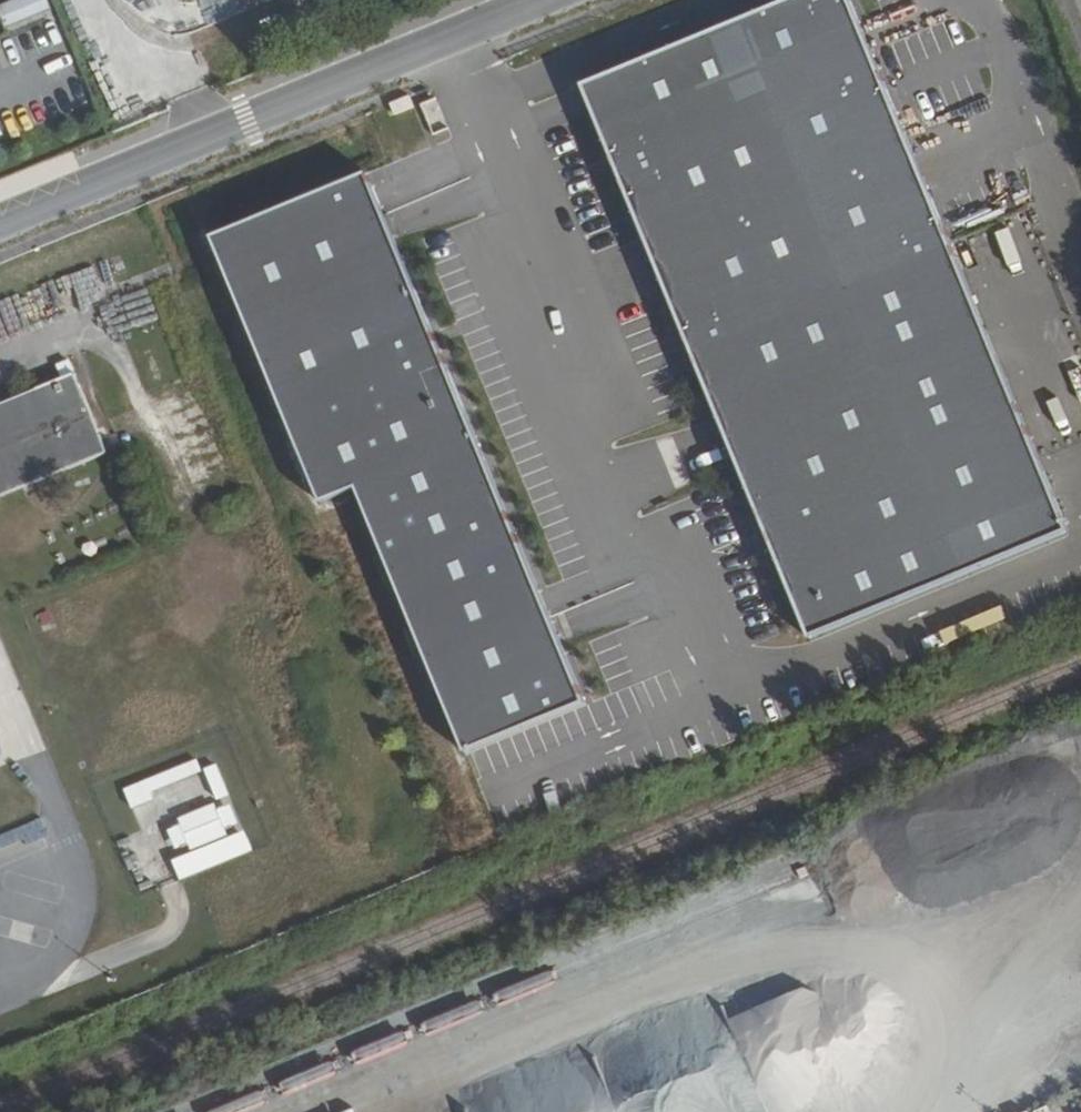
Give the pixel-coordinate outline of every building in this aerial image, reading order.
[(46,8),(44,0),(1,0),(0,0),(0,7),(4,20),(46,8)] [(579,82),(805,633),(1064,526),(849,0),(780,0),(579,82)] [(365,170),(209,235),(321,507),(356,492),(471,764),(588,714),(365,170)] [(142,286),(113,298),(125,328),(155,315),(142,286)] [(106,455),(69,362),(57,367),(62,378),(0,403),(0,499),(106,455)] [(228,825),(178,846),(186,866),(235,844),(228,825)]
